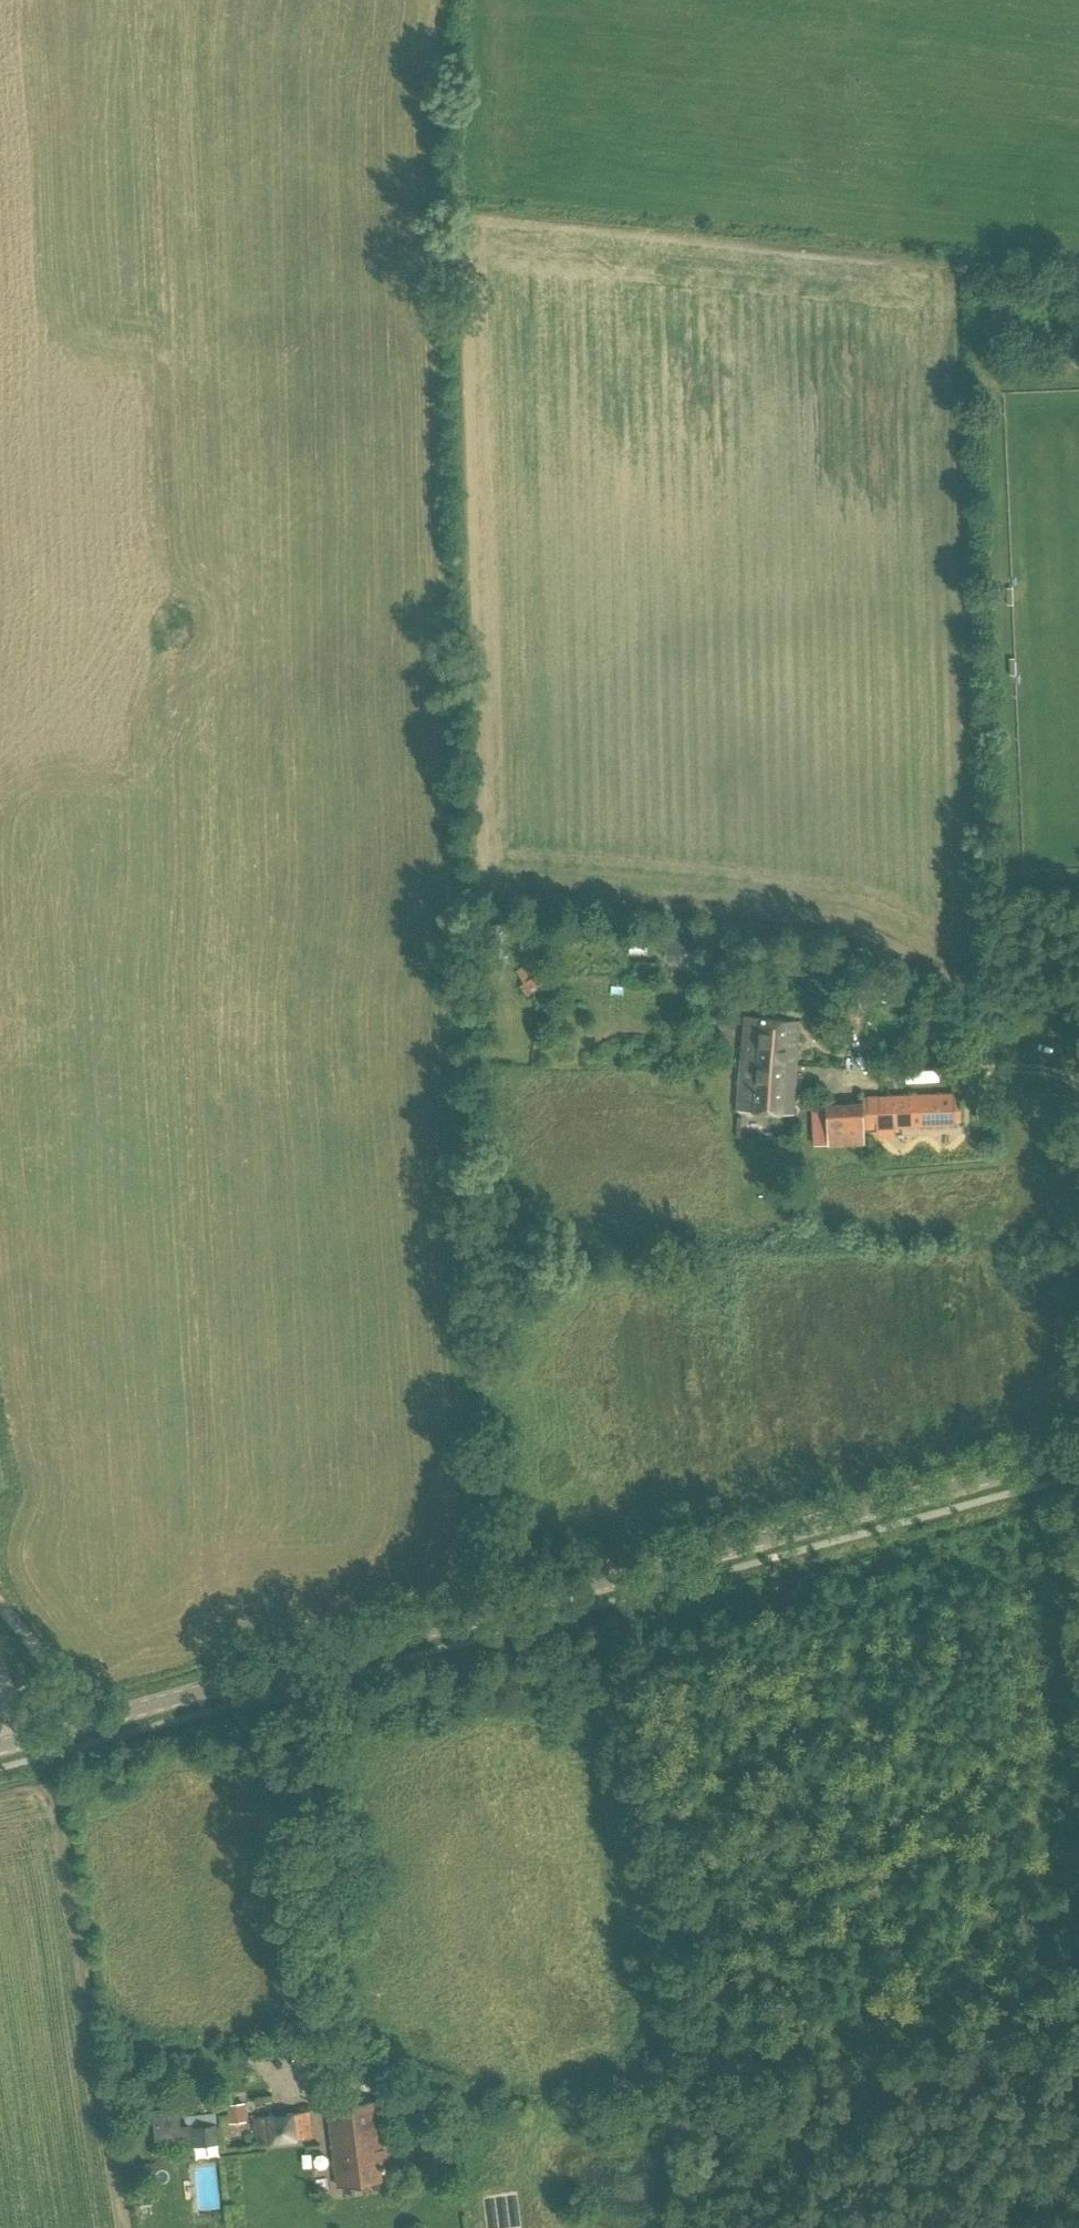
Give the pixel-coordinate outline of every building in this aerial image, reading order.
[(667,929),(666,960),(699,961),(700,930),(667,929)] [(535,937),(520,937),(520,949),(535,949),(535,937)] [(534,974),(519,986),(527,996),(542,984),(534,974)] [(744,1015),(741,1060),(746,1060),(746,1061),(762,1062),(763,1054),(769,1054),(768,1063),(797,1065),(800,1020),(749,1015),(744,1015)] [(741,1060),(738,1108),(794,1112),(797,1065),(768,1063),(769,1054),(763,1054),(762,1062),(746,1061),(746,1060),(741,1060)] [(953,1092),(863,1095),(864,1129),(877,1129),(877,1136),(895,1135),(895,1128),(954,1126),(953,1092)] [(814,1143),(829,1143),(828,1105),(813,1106),(814,1143)] [(1074,1170),(1078,1170),(1078,1141),(1070,1142),(1073,1171),(1074,1170)] [(255,1729),(257,1736),(268,1734),(266,1726),(255,1729)] [(329,2107),(338,2185),(385,2179),(376,2101),(329,2107)] [(156,2138),(189,2136),(190,2146),(217,2143),(215,2112),(185,2114),(186,2127),(179,2128),(177,2109),(154,2111),(156,2138)] [(310,2111),(253,2118),(256,2143),(313,2136),(310,2111)]
